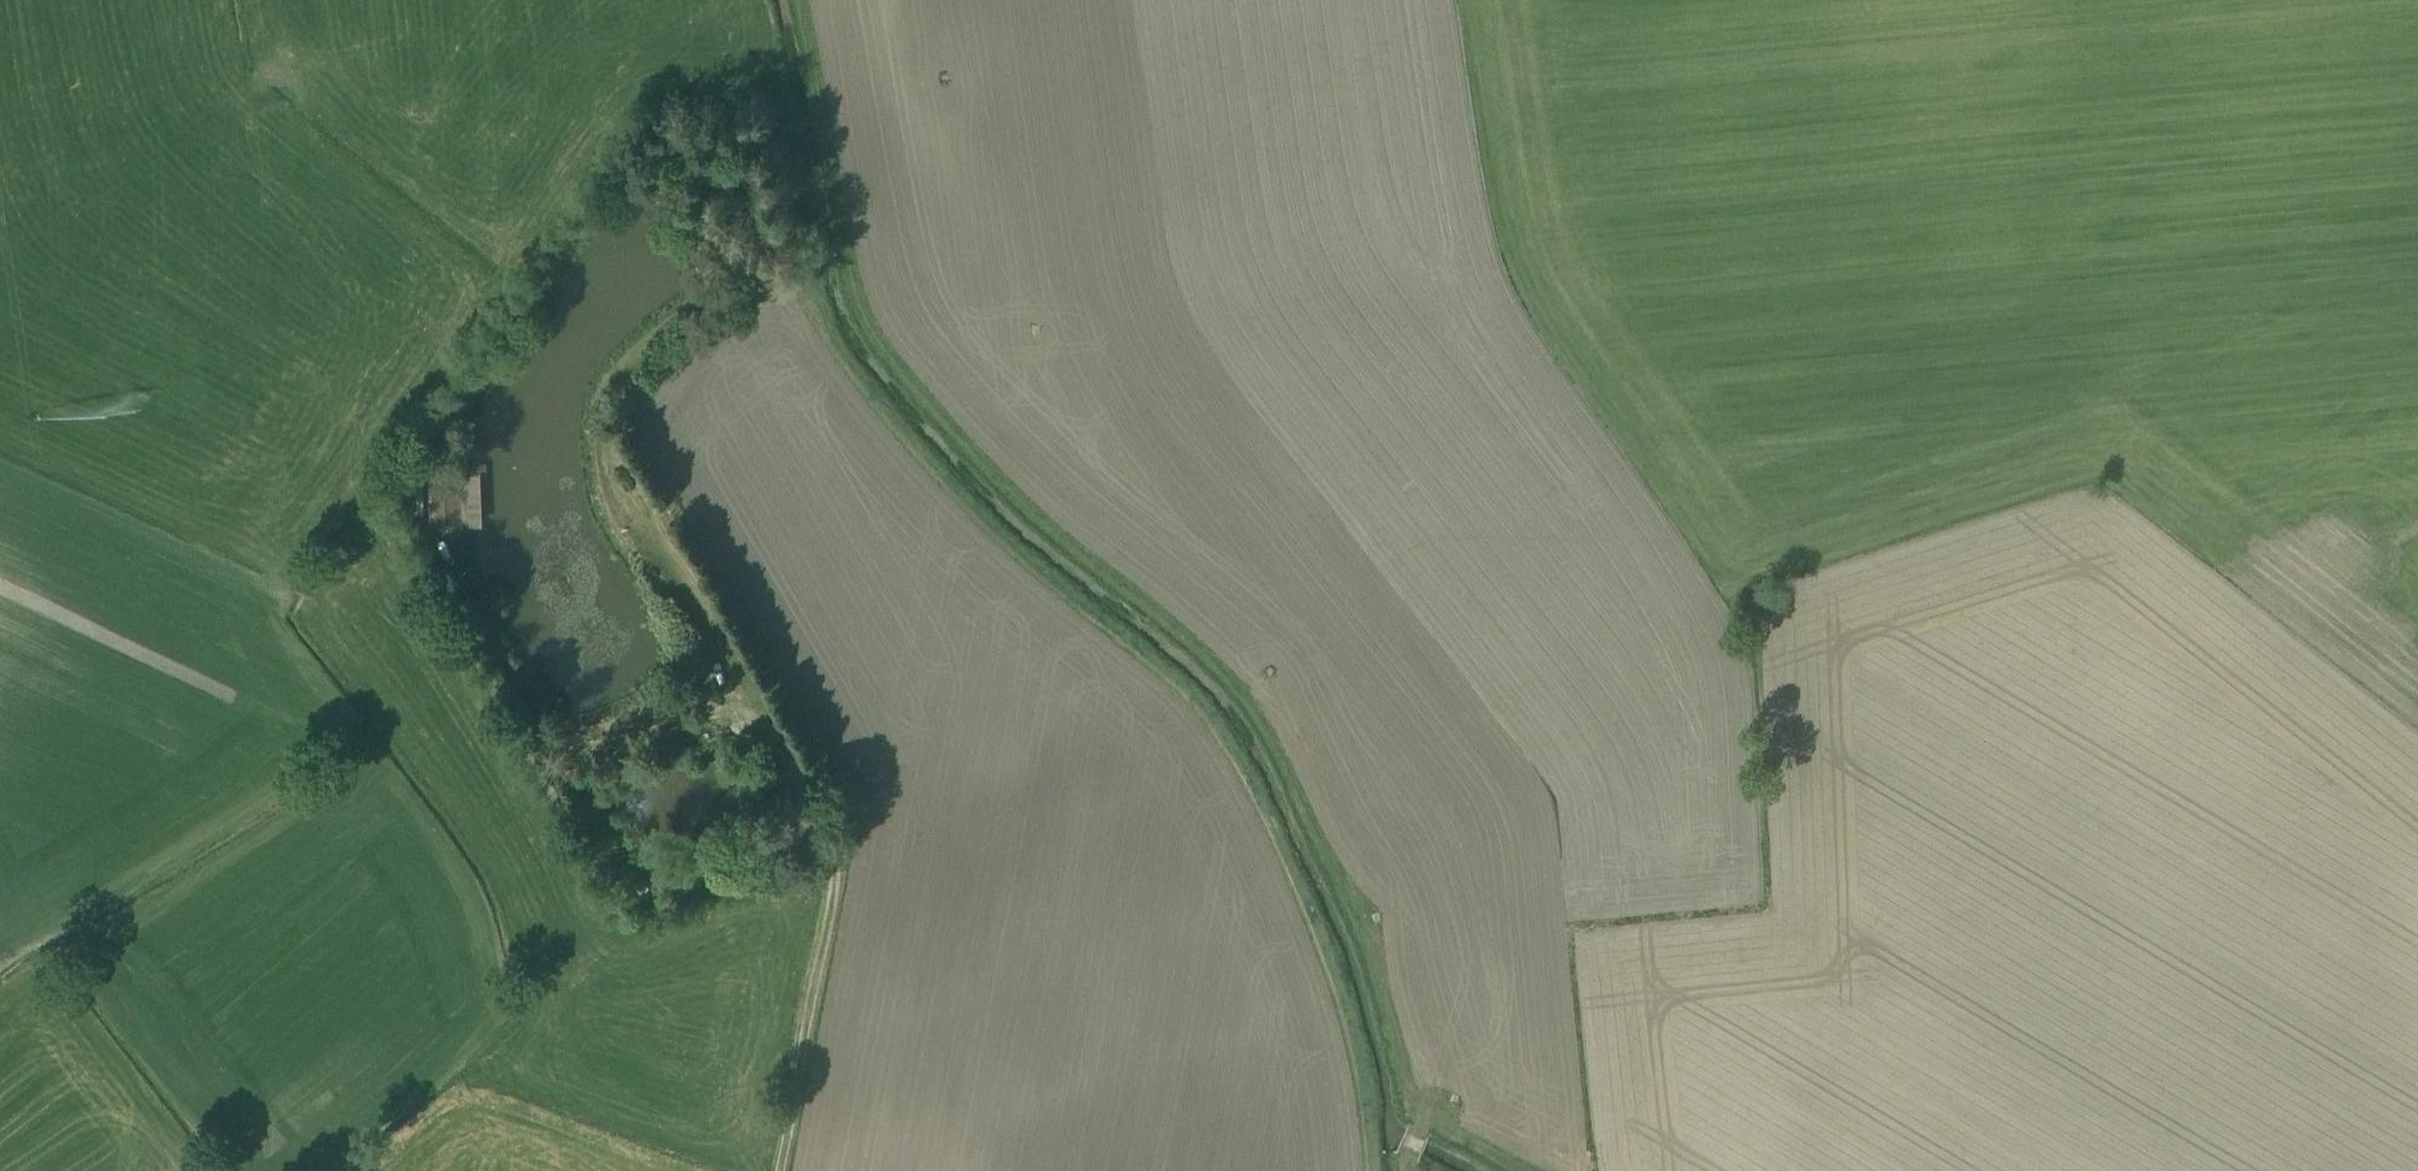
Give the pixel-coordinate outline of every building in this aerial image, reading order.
[(464,522),(458,471),(430,474),(436,526),(464,522)]
